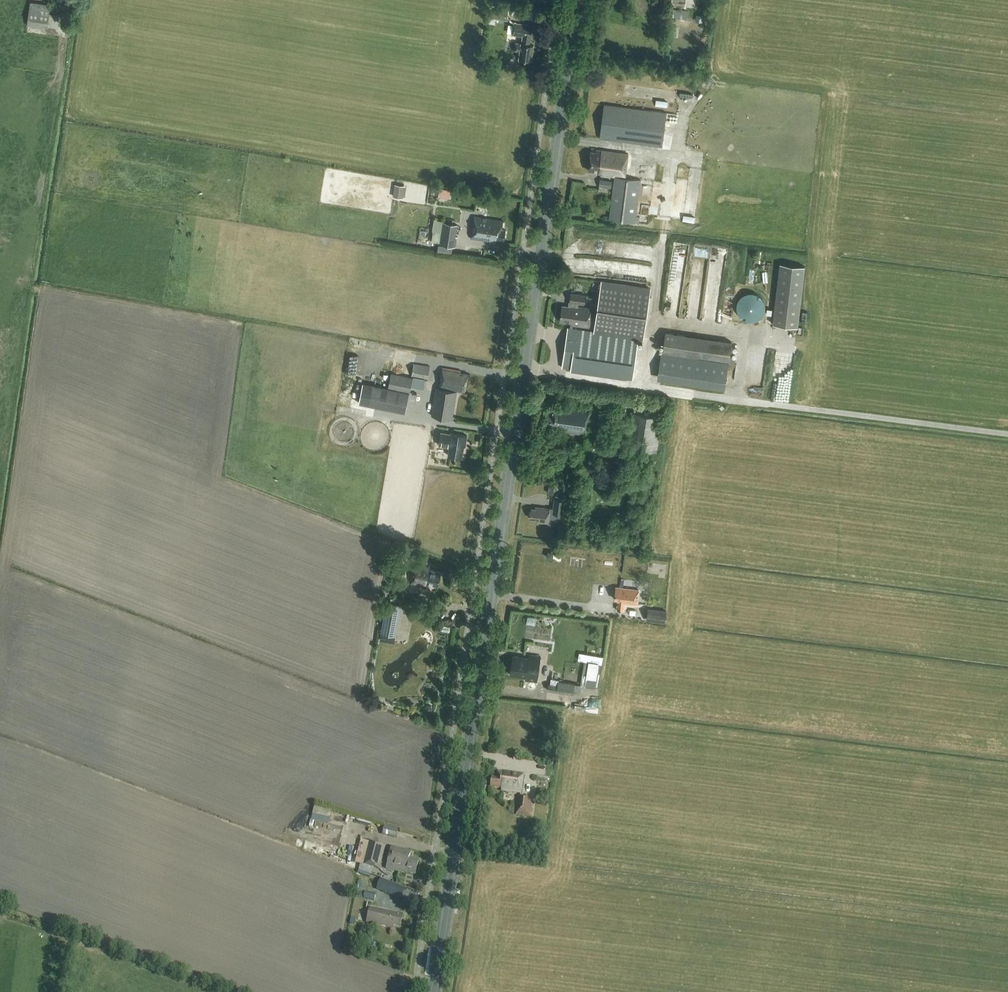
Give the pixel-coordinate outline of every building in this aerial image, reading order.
[(31,1),(28,25),(48,28),(51,4),(31,1)] [(509,8),(495,6),(493,15),(507,17),(509,8)] [(519,59),(532,61),(534,45),(530,45),(532,37),(534,26),(514,23),(512,35),(523,36),(522,43),(516,42),(515,50),(520,51),(519,59)] [(662,146),(667,112),(604,104),(599,138),(662,146)] [(635,222),(641,180),(625,177),(628,154),(596,150),(596,151),(591,151),(588,170),(597,171),(597,173),(601,173),(601,174),(615,176),(609,219),(635,222)] [(601,177),(599,184),(611,187),(613,180),(601,177)] [(403,198),(405,185),(394,184),(392,196),(403,198)] [(440,188),(439,195),(449,197),(451,189),(440,188)] [(504,239),(505,229),(502,229),(503,220),(475,216),(471,238),(500,242),(500,239),(504,239)] [(457,236),(455,236),(457,224),(443,222),(439,244),(456,246),(457,236)] [(773,324),(798,327),(805,266),(780,263),(773,324)] [(685,285),(685,275),(670,275),(670,286),(685,285)] [(705,289),(705,275),(692,275),(691,289),(705,289)] [(601,281),(594,330),(574,327),(574,325),(590,327),(592,308),(578,306),(579,304),(584,304),(585,295),(572,293),(570,306),(562,305),(560,321),(571,322),(570,327),(568,327),(563,367),(633,377),(639,336),(644,337),(651,288),(601,281)] [(749,321),(753,321),(756,320),(759,318),(762,316),(763,313),(765,310),(765,306),(764,303),(763,300),(761,297),(758,295),(755,293),(752,292),(749,292),(745,293),(742,295),(740,297),(738,300),(737,303),(736,307),(737,310),(738,313),(740,316),(743,319),(746,320),(749,321)] [(732,341),(665,331),(662,351),(664,351),(664,353),(661,352),(658,374),(725,383),(728,362),(679,355),(680,353),(729,361),(732,341)] [(391,373),(388,388),(410,392),(411,386),(424,388),(426,379),(428,379),(430,366),(414,363),(412,376),(413,376),(413,377),(391,373)] [(461,370),(442,367),(439,388),(436,387),(431,415),(453,418),(457,392),(465,393),(468,373),(461,371),(461,370)] [(582,440),(580,440),(577,458),(591,461),(592,454),(588,453),(590,444),(593,444),(595,436),(588,435),(591,408),(554,402),(552,411),(547,411),(545,426),(554,428),(554,430),(581,434),(581,436),(582,436),(582,440)] [(631,411),(626,448),(657,453),(662,416),(631,411)] [(439,445),(450,447),(449,455),(463,457),(465,442),(466,442),(467,435),(441,431),(439,445)] [(639,487),(640,479),(624,477),(623,485),(639,487)] [(562,523),(562,521),(565,500),(555,499),(553,509),(536,507),(535,509),(532,509),(531,518),(539,519),(538,522),(549,523),(549,521),(562,523)] [(438,586),(441,572),(430,570),(430,567),(415,564),(411,583),(426,586),(426,583),(438,586)] [(637,604),(639,590),(617,588),(615,600),(619,601),(618,603),(620,603),(620,606),(618,606),(618,610),(624,611),(625,603),(637,604)] [(380,633),(396,636),(402,604),(386,601),(380,633)] [(665,622),(667,610),(648,608),(646,620),(665,622)] [(584,684),(600,686),(604,654),(579,652),(578,659),(586,660),(584,684)] [(526,680),(537,682),(540,657),(529,655),(529,658),(513,656),(510,675),(526,677),(526,680)] [(574,693),(575,684),(558,681),(558,685),(549,683),(548,690),(574,694),(574,693)] [(521,794),(524,775),(498,772),(497,779),(492,778),(491,788),(502,789),(501,791),(521,794)] [(530,816),(531,798),(518,797),(516,814),(530,816)] [(322,818),(323,809),(312,808),(312,817),(322,818)] [(396,839),(399,828),(385,825),(382,835),(396,839)] [(369,843),(364,866),(380,870),(386,847),(369,843)] [(411,853),(393,848),(387,869),(404,874),(405,872),(415,875),(419,861),(411,860),(411,859),(410,859),(411,853)] [(392,894),(396,885),(381,879),(378,888),(392,894)] [(375,895),(365,892),(364,898),(374,900),(375,895)] [(400,927),(402,918),(398,917),(399,914),(371,908),(368,923),(394,929),(394,926),(400,927)]
